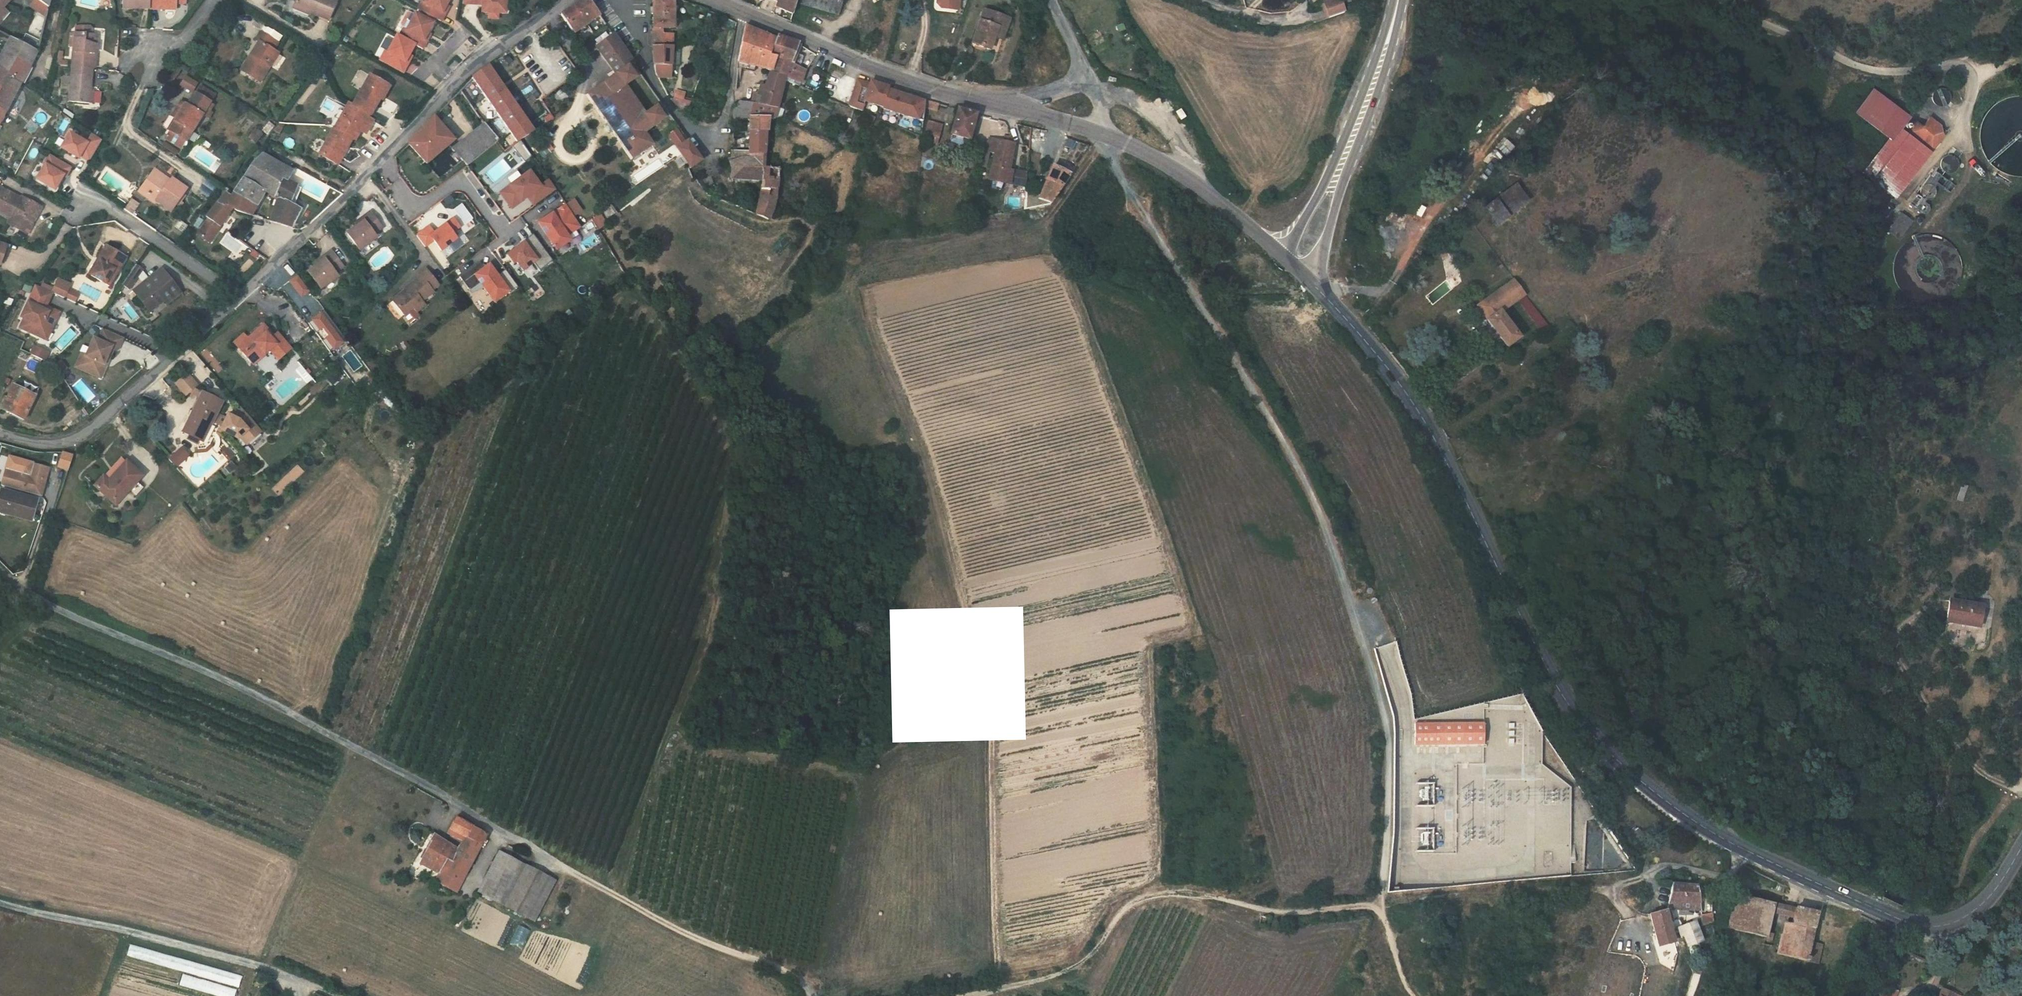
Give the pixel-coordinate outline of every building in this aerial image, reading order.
[(45,19),(50,0),(25,0),(45,19)] [(152,6),(178,9),(178,4),(186,5),(186,0),(152,0),(152,6)] [(306,0),(298,0),(297,4),(316,13),(317,10),(319,6),(306,0)] [(319,6),(317,10),(328,15),(328,14),(335,0),(306,0),(319,6)] [(416,7),(420,9),(434,15),(440,18),(443,10),(440,9),(445,0),(422,0),(419,0),(416,7)] [(481,10),(504,11),(505,0),(481,0),(481,10)] [(560,14),(571,27),(581,20),(599,8),(593,0),(578,0),(560,14)] [(654,9),(675,8),(674,0),(654,0),(654,9)] [(775,3),(793,11),(796,0),(777,0),(775,3)] [(840,0),(810,0),(837,9),(840,0)] [(939,3),(943,8),(953,9),(954,0),(939,0),(939,3)] [(1328,10),(1344,6),(1342,0),(1326,0),(1325,0),(1328,10)] [(674,26),(675,8),(654,9),(654,26),(655,26),(664,26),(674,26)] [(420,9),(418,13),(432,20),(434,15),(420,9)] [(403,27),(399,35),(414,42),(423,46),(426,39),(424,37),(427,30),(432,20),(418,13),(414,11),(413,13),(408,10),(405,11),(400,22),(401,25),(406,27),(405,29),(403,27)] [(1011,20),(984,11),(973,44),(991,51),(995,37),(997,30),(1007,32),(1011,20)] [(72,16),(71,27),(87,28),(87,18),(72,16)] [(748,24),(737,62),(754,66),(756,59),(773,64),(777,52),(772,48),(776,36),(748,24)] [(71,27),(68,58),(90,60),(92,28),(87,28),(71,27)] [(37,47),(40,35),(27,28),(23,38),(37,47)] [(279,40),(261,30),(257,37),(260,39),(242,65),(263,78),(280,52),(275,48),(279,40)] [(1004,40),(1007,32),(997,30),(995,37),(1004,40)] [(598,45),(618,72),(629,64),(635,58),(616,32),(598,45)] [(20,78),(37,47),(23,38),(14,33),(3,51),(0,50),(0,64),(20,78)] [(791,58),(796,42),(777,33),(776,36),(772,48),(777,52),(791,58)] [(414,42),(399,35),(396,34),(388,51),(385,50),(380,60),(404,71),(409,61),(406,60),(409,52),(414,42)] [(512,46),(513,48),(514,50),(517,52),(519,52),(522,52),(524,50),(525,48),(526,46),(525,43),(524,41),(522,39),(519,39),(516,40),(514,41),(513,43),(512,46)] [(672,63),(674,39),(655,39),(656,61),(657,67),(660,74),(671,74),(672,63)] [(771,67),(787,73),(791,74),(795,70),(804,74),(808,66),(791,58),(777,52),(773,64),(771,67)] [(68,58),(66,98),(86,100),(90,60),(68,58)] [(6,107),(20,78),(0,64),(0,104),(6,107)] [(518,140),(523,138),(535,129),(490,64),(473,75),(492,103),(497,109),(510,128),(518,140)] [(591,91),(634,156),(654,142),(646,130),(667,115),(658,104),(648,110),(643,101),(639,104),(626,84),(637,76),(629,64),(618,72),(591,91)] [(778,105),(786,78),(787,74),(787,73),(771,67),(765,83),(759,81),(756,91),(751,89),(748,101),(778,105)] [(804,74),(795,70),(791,74),(787,73),(787,74),(802,80),(804,74)] [(185,71),(180,78),(191,85),(195,77),(185,71)] [(370,71),(353,101),(369,109),(371,111),(381,93),(383,94),(390,83),(370,71)] [(802,80),(787,74),(786,78),(800,84),(802,80)] [(858,81),(849,103),(857,107),(861,108),(865,98),(883,104),(883,105),(925,118),(927,98),(902,91),(890,87),(891,85),(891,84),(872,79),(872,81),(866,80),(865,83),(858,81)] [(200,80),(195,88),(209,96),(214,88),(200,80)] [(1900,120),(1910,108),(1877,82),(1858,106),(1890,132),(1900,120)] [(1944,89),(1941,88),(1939,87),(1938,87),(1937,88),(1935,89),(1934,92),(1933,94),(1933,96),(1934,97),(1935,100),(1936,102),(1938,103),(1940,104),(1943,104),(1945,102),(1947,101),(1948,99),(1949,96),(1948,94),(1947,91),(1944,89)] [(174,115),(168,125),(187,136),(202,110),(206,103),(209,104),(212,98),(209,96),(195,88),(188,100),(181,95),(171,113),(174,115)] [(676,94),(684,96),(685,90),(677,88),(676,94)] [(676,94),(675,94),(673,96),(686,111),(691,99),(684,96),(676,94)] [(355,135),(369,109),(353,101),(351,99),(336,127),(352,134),(355,135)] [(778,105),(748,101),(741,100),(733,106),(733,118),(748,119),(748,129),(767,129),(770,129),(771,116),(775,116),(776,113),(781,116),(783,106),(778,105)] [(206,103),(202,110),(208,113),(212,106),(209,104),(206,103)] [(980,112),(961,106),(953,130),(954,130),(952,136),(954,139),(965,143),(968,142),(971,136),(972,136),(980,112)] [(510,128),(497,109),(483,120),(496,139),(510,128)] [(1947,126),(1931,113),(1923,123),(1916,118),(1908,127),(1931,146),(1947,126)] [(435,116),(409,142),(424,158),(447,139),(453,135),(435,116)] [(944,122),(930,117),(927,130),(941,134),(943,128),(944,122)] [(451,145),(464,162),(496,139),(483,120),(451,145)] [(1908,127),(1900,120),(1890,132),(1864,164),(1895,190),(1931,146),(1908,127)] [(183,143),(187,136),(168,125),(164,132),(183,143)] [(352,134),(336,127),(333,125),(320,149),(337,158),(352,134)] [(767,129),(748,129),(749,146),(749,151),(766,153),(766,152),(767,129)] [(71,130),(62,144),(79,155),(80,153),(89,159),(102,136),(94,130),(87,141),(71,130)] [(705,154),(691,136),(678,147),(691,165),(705,154)] [(1011,169),(1017,140),(993,136),(990,148),(999,149),(994,181),(1012,183),(1014,173),(1014,171),(1011,169)] [(523,138),(518,140),(515,143),(526,160),(534,155),(523,138)] [(733,146),(730,156),(749,157),(749,151),(749,146),(733,146)] [(45,161),(36,175),(54,186),(63,172),(65,174),(71,164),(50,150),(44,160),(45,161)] [(242,172),(267,187),(273,191),(283,175),(287,178),(292,168),(261,150),(247,165),(242,172)] [(766,153),(749,151),(749,157),(730,156),(732,174),(732,175),(763,178),(758,209),(772,215),(775,209),(780,188),(782,165),(766,164),(766,153)] [(1047,190),(1027,190),(1025,206),(1055,201),(1080,164),(1075,162),(1070,170),(1055,165),(1047,190)] [(1948,172),(1936,164),(1925,178),(1922,183),(1922,186),(1923,188),(1920,193),(1918,191),(1907,203),(1918,211),(1920,208),(1926,207),(1928,204),(1929,202),(1928,199),(1930,196),(1931,194),(1934,193),(1936,194),(1938,191),(1935,184),(1939,179),(1941,181),(1948,172)] [(152,168),(143,179),(150,184),(146,191),(155,198),(158,195),(171,204),(187,183),(173,173),(168,179),(152,168)] [(512,205),(528,194),(535,202),(556,187),(550,178),(541,184),(530,168),(500,189),(512,205)] [(267,187),(242,172),(231,188),(258,203),(267,187)] [(1028,184),(1029,175),(1014,173),(1012,183),(1028,184)] [(277,194),(287,178),(283,175),(273,191),(277,194)] [(296,182),(287,178),(277,194),(279,195),(270,217),(290,224),(298,204),(288,200),(296,182)] [(138,186),(146,191),(150,184),(143,179),(138,186)] [(1520,182),(1500,197),(1503,201),(1511,212),(1531,197),(1520,182)] [(0,185),(0,209),(12,215),(9,222),(22,229),(24,227),(29,229),(43,204),(31,198),(30,201),(0,185)] [(258,203),(231,188),(229,192),(223,189),(206,212),(210,214),(222,223),(236,204),(254,210),(258,203)] [(1503,201),(1492,208),(1500,220),(1511,212),(1503,201)] [(555,210),(540,220),(558,246),(572,237),(568,232),(582,224),(567,202),(560,207),(563,211),(557,214),(555,210)] [(1912,215),(1903,208),(1889,225),(1899,232),(1912,215)] [(360,219),(343,232),(357,249),(374,236),(371,233),(380,227),(367,210),(359,216),(360,219)] [(222,223),(210,214),(199,229),(210,238),(222,223)] [(432,229),(427,222),(415,231),(424,243),(431,237),(439,248),(455,236),(450,229),(458,224),(451,215),(432,229)] [(513,262),(517,260),(523,268),(534,260),(540,268),(553,258),(533,231),(523,239),(524,240),(515,247),(506,253),(513,262)] [(124,256),(105,244),(97,259),(99,260),(91,275),(108,284),(124,256)] [(324,257),(307,271),(320,288),(338,273),(335,271),(343,265),(330,248),(322,254),(324,257)] [(137,258),(127,273),(135,279),(145,265),(137,258)] [(498,270),(492,261),(485,266),(480,259),(460,274),(469,287),(480,280),(483,285),(494,300),(508,290),(509,291),(518,284),(506,267),(500,272),(498,273),(496,271),(498,270)] [(181,289),(163,264),(134,286),(149,307),(164,296),(167,299),(181,289)] [(404,288),(391,297),(401,310),(410,304),(412,308),(422,300),(419,296),(433,287),(431,283),(436,279),(424,264),(417,269),(420,273),(402,285),(404,288)] [(127,273),(122,281),(130,286),(135,279),(127,273)] [(305,288),(294,274),(286,280),(297,294),(305,288)] [(66,278),(59,275),(53,288),(65,293),(68,286),(69,285),(64,282),(66,278)] [(1529,294),(1517,278),(1479,304),(1509,345),(1521,336),(1503,311),(1520,300),(1529,294)] [(53,288),(37,280),(22,312),(25,314),(20,323),(38,331),(51,326),(60,308),(47,301),(53,288)] [(480,280),(469,287),(472,291),(483,285),(480,280)] [(78,291),(68,286),(65,293),(75,298),(78,291)] [(1529,294),(1520,300),(1543,333),(1552,326),(1529,294)] [(341,333),(320,305),(304,317),(312,328),(317,323),(323,331),(318,335),(325,345),(341,333)] [(82,350),(76,363),(96,371),(101,359),(104,360),(112,343),(114,344),(118,346),(123,334),(104,325),(98,337),(94,335),(87,352),(82,350)] [(51,326),(38,331),(47,335),(51,326)] [(251,328),(237,338),(249,353),(262,343),(266,348),(272,343),(282,353),(292,345),(276,326),(270,332),(264,326),(255,333),(251,328)] [(34,343),(31,351),(45,357),(48,349),(34,343)] [(101,374),(114,344),(112,343),(104,360),(101,359),(96,371),(101,374)] [(62,356),(56,362),(60,367),(65,362),(62,356)] [(188,369),(176,379),(186,390),(191,386),(194,383),(198,380),(188,369)] [(29,414),(39,389),(16,379),(4,403),(29,414)] [(222,395),(200,386),(198,389),(182,426),(196,431),(198,427),(206,431),(212,417),(214,413),(216,408),(222,395)] [(226,413),(221,423),(223,424),(229,427),(232,425),(239,432),(242,430),(249,437),(263,424),(242,400),(236,405),(242,411),(240,413),(228,408),(226,413)] [(216,408),(214,413),(218,415),(216,419),(219,421),(216,427),(221,429),(223,424),(221,423),(226,413),(216,408)] [(185,441),(171,454),(177,461),(193,447),(189,442),(185,441)] [(227,444),(223,448),(230,455),(234,451),(227,444)] [(72,456),(63,453),(59,466),(68,469),(72,456)] [(33,472),(36,461),(11,454),(8,466),(33,472)] [(130,458),(125,454),(108,472),(112,477),(130,458)] [(144,472),(130,458),(112,477),(108,472),(97,484),(117,501),(144,472)] [(8,466),(4,482),(44,493),(51,465),(36,461),(33,472),(8,466)] [(4,486),(0,499),(0,505),(8,507),(8,510),(34,517),(40,496),(4,486)] [(1981,626),(1984,604),(1951,600),(1949,621),(1981,626)] [(1415,723),(1415,746),(1482,747),(1482,725),(1415,723)] [(871,763),(863,766),(862,775),(872,771),(871,763)] [(1419,803),(1434,802),(1433,782),(1418,783),(1419,803)] [(1430,811),(1430,810),(1420,812),(1423,826),(1444,822),(1442,808),(1430,811)] [(470,868),(485,833),(452,820),(448,831),(451,833),(450,836),(463,842),(459,851),(433,838),(431,843),(427,851),(452,861),(470,868)] [(520,858),(499,849),(482,887),(503,897),(510,883),(520,858)] [(459,892),(470,868),(452,861),(427,851),(421,865),(438,873),(432,882),(459,892)] [(555,874),(520,858),(510,883),(543,900),(555,874)] [(543,900),(510,883),(503,897),(537,914),(543,900)] [(1696,884),(1669,884),(1670,899),(1667,910),(1697,909),(1699,909),(1696,884)] [(1740,896),(1732,897),(1726,929),(1763,938),(1766,919),(1782,923),(1775,953),(1814,962),(1819,943),(1808,941),(1813,913),(1740,896)] [(1668,911),(1667,910),(1650,915),(1655,934),(1670,929),(1667,920),(1671,919),(1668,911)] [(1268,915),(1258,912),(1253,922),(1264,926),(1268,915)] [(1693,922),(1678,926),(1680,935),(1685,933),(1689,944),(1700,940),(1693,922)] [(188,976),(238,988),(242,973),(125,945),(123,955),(150,961),(147,972),(165,976),(162,988),(184,994),(188,976)] [(1881,995),(1892,995),(1895,987),(1886,984),(1881,995)] [(1959,994),(1940,987),(1937,995),(1958,995),(1959,994)]
